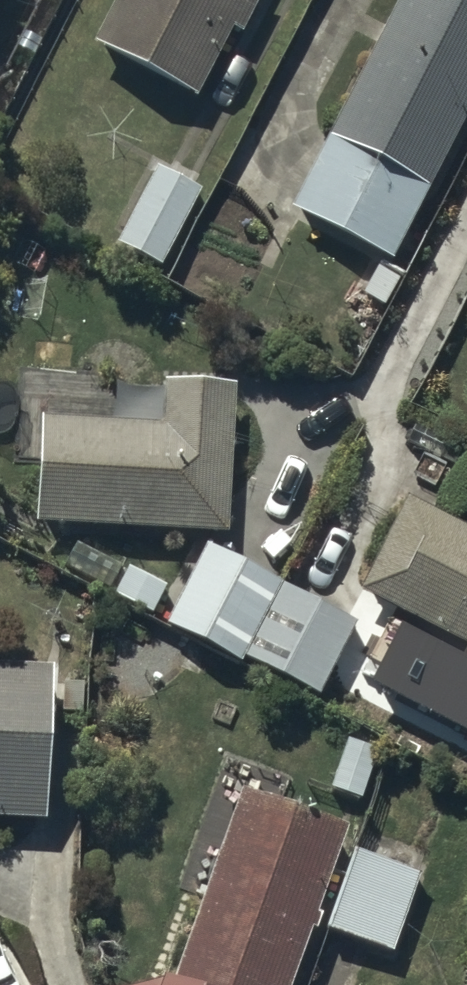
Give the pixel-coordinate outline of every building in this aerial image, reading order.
[(87,34),(192,88),(229,17),(239,22),(250,0),(105,0),(87,34)] [(326,128),(424,179),(466,96),(466,0),(393,0),(326,128)] [(418,185),(322,133),(287,197),(383,250),(418,185)] [(199,184),(155,162),(116,237),(160,260),(199,184)] [(38,242),(28,251),(39,262),(49,254),(38,242)] [(397,276),(375,264),(361,289),(382,301),(397,276)] [(161,419),(39,413),(35,515),(225,524),(231,377),(163,374),(161,419)] [(405,493),(357,585),(466,642),(466,525),(405,493)] [(278,578),(203,539),(163,617),(237,656),(278,578)] [(164,582),(126,563),(113,589),(151,608),(164,582)] [(354,618),(280,580),(243,651),(316,690),(354,618)] [(0,656),(0,812),(45,814),(52,659),(0,656)] [(374,746),(347,736),(330,783),(357,793),(374,746)] [(243,790),(173,968),(158,966),(151,980),(150,984),(272,984),(335,826),(243,790)] [(413,869),(351,848),(325,924),(386,945),(413,869)]
